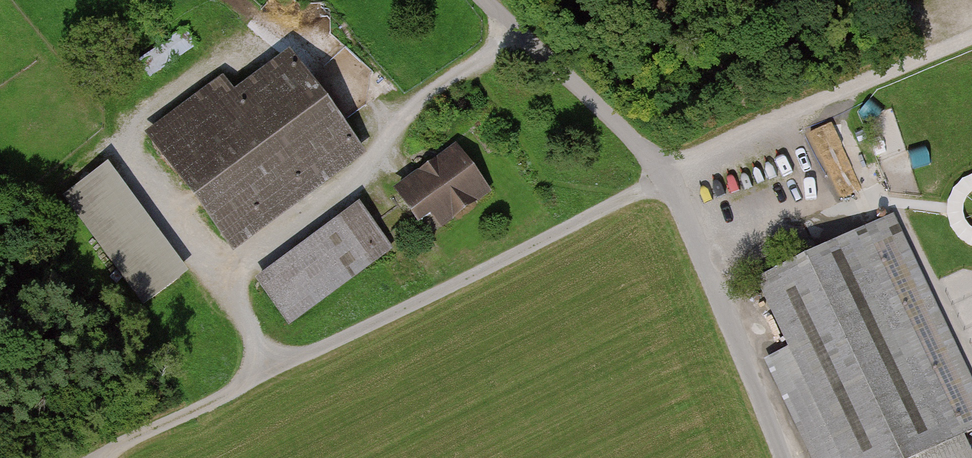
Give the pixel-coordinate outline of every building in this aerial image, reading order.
[(227,86),(151,142),(235,256),(368,158),(293,56),(237,97),(227,86)] [(491,197),(457,152),(399,195),(433,241),(491,197)] [(195,281),(113,171),(68,204),(150,314),(195,281)] [(393,257),(359,210),(257,283),(292,330),(393,257)] [(893,219),(750,285),(783,355),(760,365),(803,457),(910,457),(971,430),(971,389),(893,219)]
